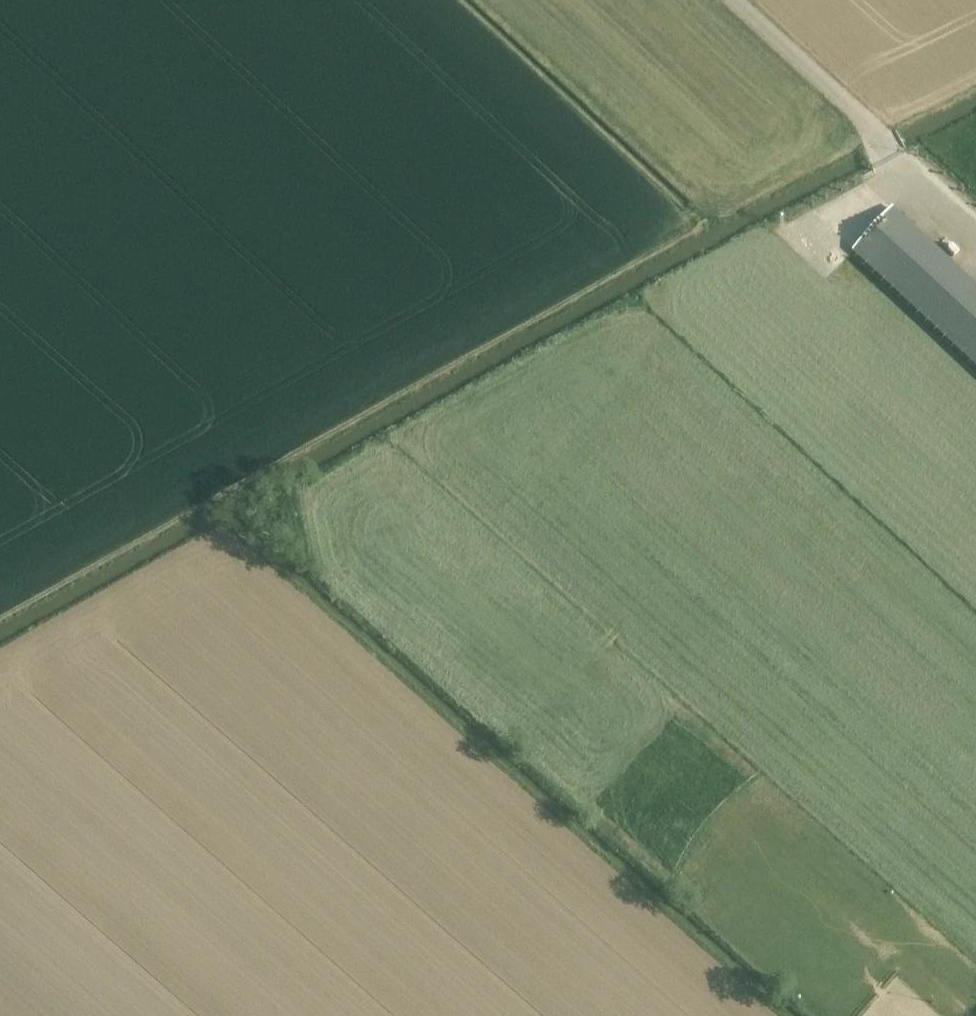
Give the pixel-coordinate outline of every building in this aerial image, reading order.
[(892,208),(853,249),(975,364),(975,287),(892,208)]
